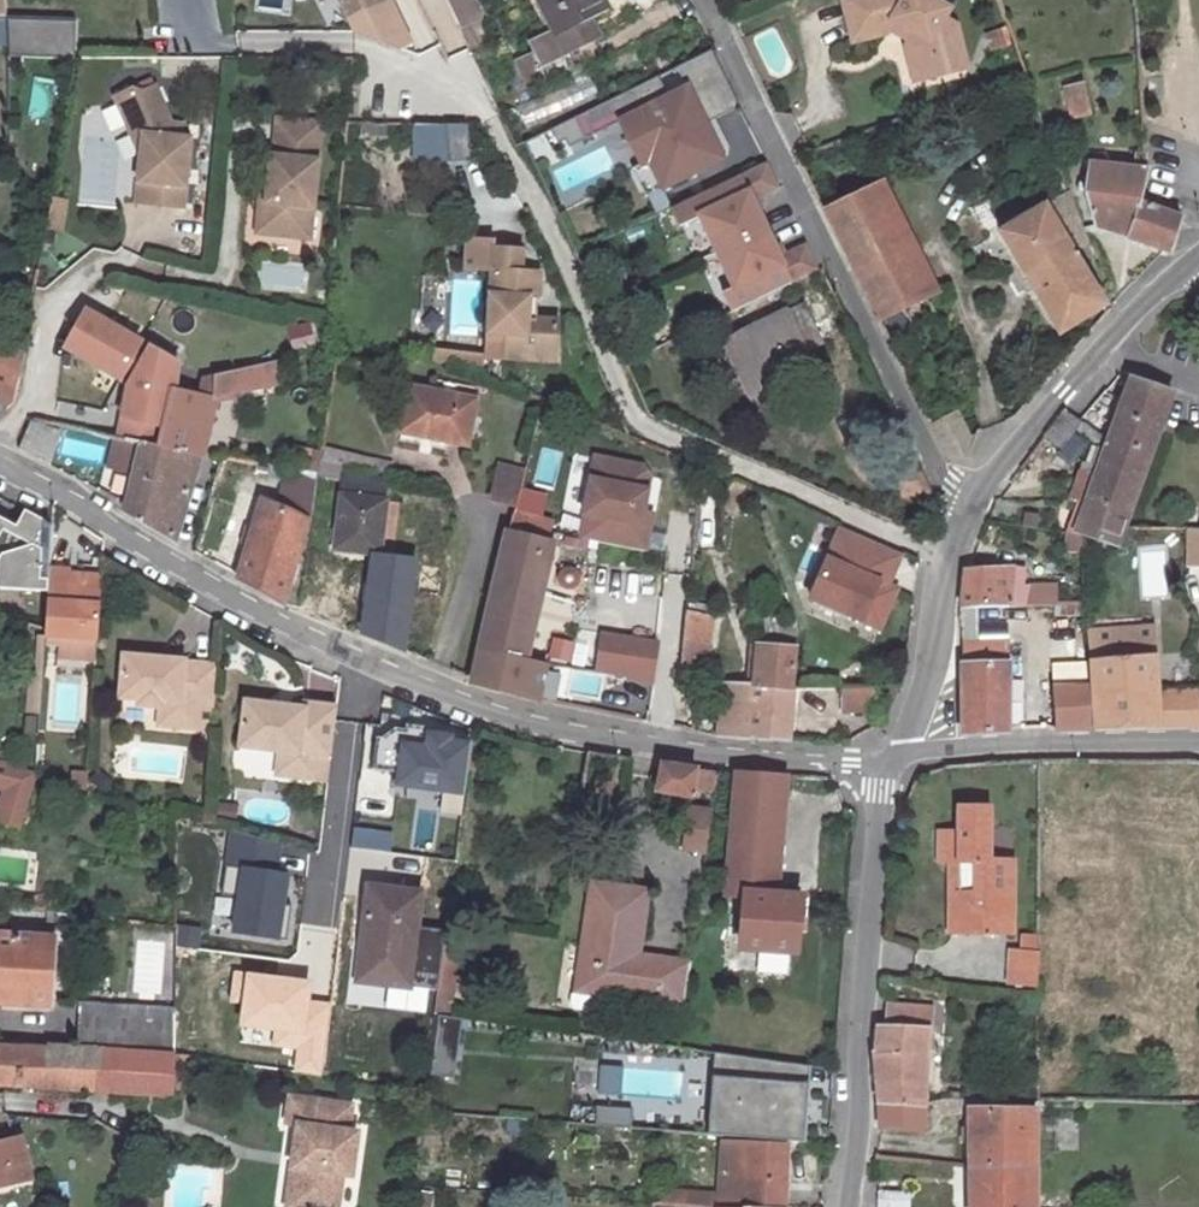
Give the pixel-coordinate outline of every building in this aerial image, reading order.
[(8,0),(0,0),(0,16),(9,15),(8,0)] [(342,19),(383,0),(334,0),(342,19)] [(459,26),(480,16),(472,0),(447,0),(459,26)] [(555,33),(586,18),(609,6),(606,0),(538,0),(555,33)] [(915,40),(908,46),(904,51),(910,68),(924,63),(929,80),(966,68),(951,26),(939,19),(945,9),(931,0),(847,0),(843,1),(856,42),(887,33),(892,29),(899,23),(915,40)] [(586,18),(555,33),(531,45),(535,54),(539,53),(544,63),(565,53),(595,37),(586,18)] [(78,23),(9,22),(12,56),(76,57),(78,23)] [(892,29),(908,46),(915,40),(899,23),(892,29)] [(1004,26),(984,33),(990,50),(1011,43),(1004,26)] [(711,48),(678,65),(608,99),(619,120),(639,162),(640,163),(648,159),(662,187),(723,157),(712,135),(706,138),(700,127),(707,124),(705,121),(739,105),(711,48)] [(535,54),(519,62),(531,87),(573,68),(565,53),(544,63),(539,53),(535,54)] [(910,68),(916,84),(929,80),(924,63),(910,68)] [(1064,87),(1071,118),(1089,114),(1081,83),(1064,87)] [(135,156),(131,203),(179,208),(185,138),(174,137),(175,124),(168,124),(149,86),(135,93),(126,88),(108,97),(125,134),(137,135),(135,156)] [(608,99),(575,115),(586,136),(619,120),(608,99)] [(586,136),(575,115),(550,128),(557,141),(565,137),(568,145),(586,136)] [(268,182),(266,200),(261,200),(258,232),(301,236),(304,206),(312,207),(320,124),(277,120),(274,156),(271,155),(268,182)] [(175,124),(174,137),(185,138),(175,124)] [(473,157),(471,124),(451,125),(452,158),(473,157)] [(712,135),(707,124),(700,127),(706,138),(712,135)] [(135,156),(137,135),(125,134),(135,156)] [(1094,226),(1165,247),(1167,248),(1179,215),(1138,202),(1148,170),(1142,169),(1142,154),(1136,154),(1135,167),(1105,163),(1106,153),(1099,152),(1098,162),(1089,161),(1083,190),(1094,226)] [(646,195),(662,187),(648,159),(640,163),(639,162),(631,166),(646,195)] [(758,194),(779,190),(773,165),(753,170),(758,194)] [(1000,231),(1058,331),(1102,303),(1071,251),(1087,243),(1058,165),(1045,171),(1056,197),(1000,231)] [(686,229),(703,222),(739,307),(822,273),(809,241),(785,251),(753,173),(676,204),(686,229)] [(927,294),(874,187),(822,211),(875,317),(927,294)] [(304,206),(301,236),(309,237),(312,207),(304,206)] [(490,265),(486,327),(505,328),(504,352),(551,355),(554,316),(533,315),(524,314),(525,293),(534,293),(535,269),(516,268),(517,246),(491,244),(492,236),(468,235),(466,263),(490,265)] [(533,315),(534,293),(525,293),(524,314),(533,315)] [(805,302),(725,341),(749,389),(811,360),(807,351),(824,343),(805,302)] [(151,321),(125,440),(143,444),(157,447),(170,390),(176,391),(177,384),(188,332),(189,329),(151,321)] [(505,328),(486,327),(485,351),(504,352),(505,328)] [(188,332),(177,384),(215,375),(207,372),(215,337),(188,332)] [(12,355),(7,369),(21,376),(24,360),(12,355)] [(213,398),(282,384),(277,360),(215,375),(213,398)] [(13,406),(21,376),(7,369),(0,366),(0,418),(13,406)] [(215,375),(177,384),(176,391),(213,398),(215,375)] [(1128,378),(1107,439),(1148,453),(1170,393),(1128,378)] [(402,428),(465,442),(475,399),(411,386),(402,428)] [(170,390),(157,447),(200,457),(202,458),(217,399),(213,398),(176,391),(170,390)] [(1093,478),(1085,501),(1127,514),(1148,453),(1107,439),(1077,419),(1064,410),(1042,437),(1057,447),(1073,427),(1103,448),(1093,478)] [(136,473),(143,444),(125,440),(115,438),(108,467),(136,473)] [(174,542),(200,457),(157,447),(143,444),(126,513),(174,542)] [(393,463),(324,447),(323,451),(322,459),(391,474),(393,463)] [(296,471),(318,474),(320,475),(322,459),(323,451),(301,448),(296,471)] [(609,458),(597,456),(592,477),(604,480),(609,458)] [(610,519),(606,543),(646,551),(651,526),(642,524),(645,512),(652,477),(645,466),(609,458),(604,480),(592,477),(584,513),(610,519)] [(302,549),(307,520),(311,520),(318,474),(296,471),(293,489),(287,488),(280,508),(263,500),(239,576),(239,579),(285,602),(295,547),(302,549)] [(549,521),(559,479),(524,472),(522,479),(514,513),(549,521)] [(495,473),(490,497),(487,507),(512,513),(514,513),(522,479),(495,473)] [(335,549),(394,557),(401,504),(382,501),(384,482),(344,476),(335,549)] [(1077,478),(1068,500),(1085,501),(1093,478),(1077,478)] [(1074,533),(1064,532),(1063,551),(1082,551),(1082,537),(1115,547),(1127,514),(1085,501),(1074,533)] [(1182,520),(1194,520),(1194,508),(1182,508),(1182,520)] [(4,547),(0,555),(0,586),(50,590),(52,570),(55,523),(29,509),(21,525),(0,514),(0,545),(4,547)] [(654,514),(645,512),(642,524),(651,526),(654,514)] [(523,664),(551,544),(545,543),(549,521),(514,513),(512,513),(472,685),(515,696),(537,699),(544,667),(523,664)] [(818,606),(889,626),(911,550),(839,530),(818,606)] [(1082,551),(1063,551),(1063,559),(1052,560),(1052,577),(1063,577),(1062,586),(1062,603),(1082,603),(1082,551)] [(989,559),(969,560),(966,568),(989,566),(989,559)] [(989,566),(966,568),(962,568),(959,608),(1037,605),(1037,586),(1020,586),(1022,570),(1012,568),(1011,565),(989,566)] [(98,641),(102,577),(69,574),(69,572),(52,570),(50,590),(47,636),(98,641)] [(1062,586),(1037,586),(1037,605),(1062,603),(1062,586)] [(709,645),(713,604),(697,602),(695,613),(688,612),(685,642),(709,645)] [(992,633),(1006,633),(1006,618),(992,618),(992,633)] [(757,642),(795,646),(797,621),(759,619),(757,642)] [(1198,721),(1198,695),(1154,696),(1151,625),(1090,628),(1095,726),(1198,721)] [(98,641),(47,636),(46,654),(96,659),(98,641)] [(600,642),(597,671),(653,677),(657,638),(631,636),(630,645),(600,642)] [(961,732),(1007,730),(1006,641),(959,641),(961,732)] [(709,645),(685,642),(683,664),(707,667),(709,645)] [(753,684),(792,687),(795,646),(757,642),(753,684)] [(121,660),(119,701),(119,708),(158,710),(177,711),(176,731),(211,732),(215,667),(121,660)] [(707,667),(683,664),(682,680),(706,682),(707,667)] [(1060,688),(1087,687),(1086,673),(1059,675),(1060,688)] [(792,687),(753,684),(723,683),(719,734),(788,738),(792,687)] [(877,687),(842,687),(841,710),(880,710),(877,687)] [(1054,728),(1089,727),(1087,687),(1060,688),(1052,689),(1054,728)] [(328,763),(336,706),(305,701),(304,706),(280,703),(280,707),(270,706),(271,701),(245,698),(239,744),(279,749),(277,756),(296,758),(294,774),(315,777),(317,761),(328,763)] [(158,710),(157,730),(176,731),(177,711),(158,710)] [(434,730),(409,726),(408,731),(398,730),(385,740),(379,739),(374,771),(402,775),(400,786),(466,796),(474,746),(452,742),(453,737),(433,734),(434,730)] [(275,771),(294,774),(296,758),(277,756),(275,771)] [(8,784),(12,764),(0,761),(0,782),(8,784)] [(317,761),(315,777),(326,778),(328,763),(317,761)] [(657,790),(692,798),(693,788),(697,769),(663,764),(657,790)] [(707,790),(710,771),(697,769),(693,788),(707,790)] [(732,821),(780,826),(784,775),(736,773),(732,821)] [(988,931),(1011,932),(1011,861),(988,860),(989,808),(960,808),(960,831),(938,831),(938,859),(949,860),(949,873),(960,873),(960,914),(988,914),(988,931)] [(713,852),(715,811),(690,810),(688,851),(713,852)] [(732,821),(726,891),(745,893),(774,895),(780,826),(732,821)] [(281,841),(227,826),(219,894),(238,896),(234,931),(286,936),(289,902),(281,901),(282,888),(286,889),(288,872),(278,871),(281,841)] [(948,931),(988,931),(988,914),(960,914),(960,873),(949,873),(948,931)] [(646,891),(592,883),(576,991),(571,994),(569,1004),(573,1009),(595,1012),(601,1008),(603,995),(685,1007),(691,962),(637,955),(646,891)] [(371,933),(366,982),(438,991),(446,931),(414,926),(418,892),(371,887),(365,932),(371,933)] [(745,893),(740,946),(793,951),(798,897),(774,895),(745,893)] [(55,931),(80,934),(82,915),(56,911),(55,931)] [(448,1015),(461,917),(448,916),(446,931),(438,991),(435,1013),(448,1015)] [(1037,985),(1037,934),(1021,934),(1019,951),(1009,951),(1007,982),(1037,985)] [(40,1006),(50,1006),(54,939),(0,936),(0,1003),(40,1006)] [(308,984),(236,973),(232,1000),(245,1002),(242,1025),(277,1030),(275,1044),(301,1047),(297,1071),(319,1074),(330,1006),(306,1002),(308,984)] [(175,995),(79,989),(78,1008),(175,1014),(175,995)] [(874,1052),(879,1102),(922,1106),(922,1103),(925,1052),(897,1050),(898,1030),(927,1032),(928,1009),(888,1005),(886,1030),(877,1029),(875,1050),(874,1052)] [(175,1014),(78,1008),(76,1047),(175,1053),(175,1014)] [(897,1050),(925,1052),(927,1032),(898,1030),(897,1050)] [(171,1097),(175,1053),(76,1047),(49,1046),(49,1051),(0,1048),(0,1085),(19,1087),(38,1088),(171,1097)] [(186,1098),(190,1056),(175,1053),(171,1097),(186,1098)] [(796,1065),(717,1054),(716,1076),(710,1075),(707,1134),(725,1135),(800,1141),(805,1084),(794,1083),(796,1065)] [(375,1058),(371,1076),(384,1079),(388,1061),(375,1058)] [(18,1096),(38,1097),(38,1088),(19,1087),(18,1096)] [(288,1206),(340,1206),(344,1175),(353,1177),(359,1133),(350,1132),(353,1106),(292,1097),(288,1125),(298,1127),(288,1206)] [(956,1113),(962,1098),(944,1097),(932,1101),(941,1113),(956,1113)] [(882,1125),(920,1129),(922,1106),(879,1102),(882,1125)] [(627,1109),(591,1106),(590,1124),(625,1127),(627,1109)] [(968,1163),(1034,1167),(1033,1110),(968,1109),(968,1163)] [(719,1193),(660,1188),(659,1202),(718,1206),(724,1206),(783,1206),(786,1145),(725,1142),(725,1135),(707,1134),(685,1132),(683,1145),(723,1148),(719,1193)] [(32,1180),(22,1138),(0,1142),(0,1187),(32,1180)] [(968,1163),(968,1206),(1034,1206),(1034,1167),(968,1163)] [(909,1190),(880,1191),(880,1206),(909,1206),(909,1190)]
